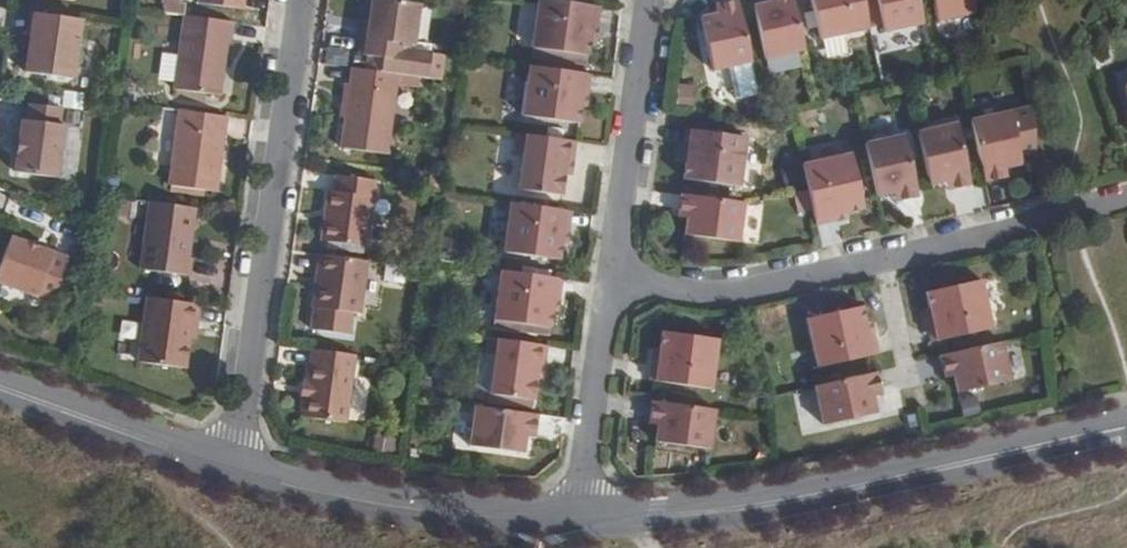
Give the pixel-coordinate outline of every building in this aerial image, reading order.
[(371,16),(369,34),(361,33),(359,49),(401,55),(402,38),(415,39),(420,0),(372,0),(371,16)] [(589,0),(537,0),(530,44),(585,52),(588,35),(594,1),(589,0)] [(751,57),(738,0),(719,0),(721,7),(714,9),(699,12),(710,66),(728,61),(751,57)] [(714,9),(721,7),(719,0),(714,0),(712,1),(714,9)] [(803,45),(793,0),(753,0),(764,54),(803,45)] [(867,22),(862,0),(811,0),(818,34),(867,22)] [(921,18),(917,0),(877,0),(883,27),(921,18)] [(973,7),(971,0),(933,0),(936,16),(973,7)] [(594,1),(588,35),(596,37),(601,2),(594,1)] [(86,13),(42,7),(40,23),(35,22),(29,67),(77,74),(86,13)] [(234,16),(183,8),(173,83),(219,89),(228,34),(232,34),(234,16)] [(369,34),(371,16),(364,15),(361,33),(369,34)] [(843,36),(827,37),(829,57),(845,55),(843,36)] [(751,57),(728,61),(736,94),(758,89),(751,57)] [(583,68),(527,60),(521,110),(575,119),(579,102),(583,68)] [(398,68),(350,62),(339,135),(388,142),(398,68)] [(583,68),(579,102),(586,103),(591,69),(583,68)] [(679,82),(675,103),(692,106),(696,85),(679,82)] [(82,108),(83,92),(64,90),(63,107),(82,108)] [(63,103),(32,99),(31,116),(23,116),(17,157),(61,162),(67,123),(61,121),(63,103)] [(216,187),(226,111),(178,105),(167,180),(170,181),(203,185),(216,187)] [(1019,127),(1037,125),(1034,105),(1017,107),(1019,127)] [(966,115),(980,180),(997,177),(993,165),(1002,164),(1019,160),(1007,106),(966,115)] [(915,126),(927,181),(943,176),(950,175),(953,187),(968,183),(954,118),(915,126)] [(676,158),(681,158),(687,126),(682,125),(676,158)] [(687,126),(681,158),(679,176),(735,184),(742,133),(687,126)] [(570,154),(573,136),(516,127),(513,145),(522,146),(516,183),(558,189),(561,167),(563,154),(570,154)] [(862,138),(874,192),(891,188),(899,187),(902,199),(917,195),(903,129),(862,138)] [(811,217),(845,211),(860,208),(848,152),(799,163),(804,185),(809,209),(811,217)] [(568,168),(570,154),(563,154),(561,167),(568,168)] [(377,162),(338,156),(336,173),(331,173),(323,222),(367,229),(377,162)] [(993,165),(997,177),(1005,175),(1002,164),(993,165)] [(950,175),(943,176),(945,189),(953,187),(950,175)] [(203,185),(170,181),(168,191),(202,195),(203,185)] [(796,212),(809,209),(804,185),(790,188),(796,212)] [(899,187),(891,188),(894,201),(902,199),(899,187)] [(740,199),(678,189),(675,205),(684,205),(683,215),(680,230),(734,236),(740,199)] [(560,225),(563,205),(505,197),(503,213),(512,215),(506,253),(547,259),(551,238),(553,224),(560,225)] [(190,253),(198,204),(148,198),(138,266),(191,275),(194,255),(190,253)] [(684,205),(675,205),(674,213),(683,215),(684,205)] [(811,217),(813,224),(846,217),(845,211),(811,217)] [(558,239),(560,225),(553,224),(551,238),(558,239)] [(0,271),(0,275),(54,295),(70,250),(14,231),(0,271)] [(366,255),(319,248),(311,302),(358,309),(366,255)] [(547,322),(549,305),(553,273),(499,267),(491,314),(547,322)] [(556,306),(561,275),(553,273),(549,305),(556,306)] [(927,305),(932,337),(990,325),(978,276),(922,288),(927,305)] [(197,320),(199,300),(147,293),(139,348),(187,355),(190,334),(192,319),(197,320)] [(813,364),(868,352),(861,319),(858,303),(801,315),(813,364)] [(927,339),(932,337),(927,305),(920,306),(927,339)] [(861,319),(868,352),(873,351),(867,318),(861,319)] [(656,343),(650,375),(706,384),(712,335),(658,327),(656,343)] [(541,361),(544,340),(485,333),(483,349),(492,351),(488,388),(529,394),(532,373),(532,360),(541,361)] [(1006,378),(999,339),(936,353),(940,368),(948,366),(949,372),(954,389),(1006,378)] [(644,374),(650,375),(656,343),(649,341),(644,374)] [(343,417),(353,349),(312,344),(307,376),(305,394),(302,411),(343,417)] [(539,374),(541,361),(532,360),(532,373),(539,374)] [(874,384),(872,369),(808,383),(818,422),(871,409),(868,392),(866,387),(874,384)] [(299,393),(305,394),(307,376),(301,375),(299,393)] [(876,390),(874,384),(866,387),(868,392),(876,390)] [(703,444),(710,406),(646,397),(644,411),(654,412),(652,419),(650,436),(703,444)] [(532,425),(534,410),(471,401),(464,442),(519,450),(522,431),(523,425),(532,425)] [(643,417),(652,419),(654,412),(644,411),(643,417)] [(373,450),(396,452),(397,437),(374,435),(373,450)]
